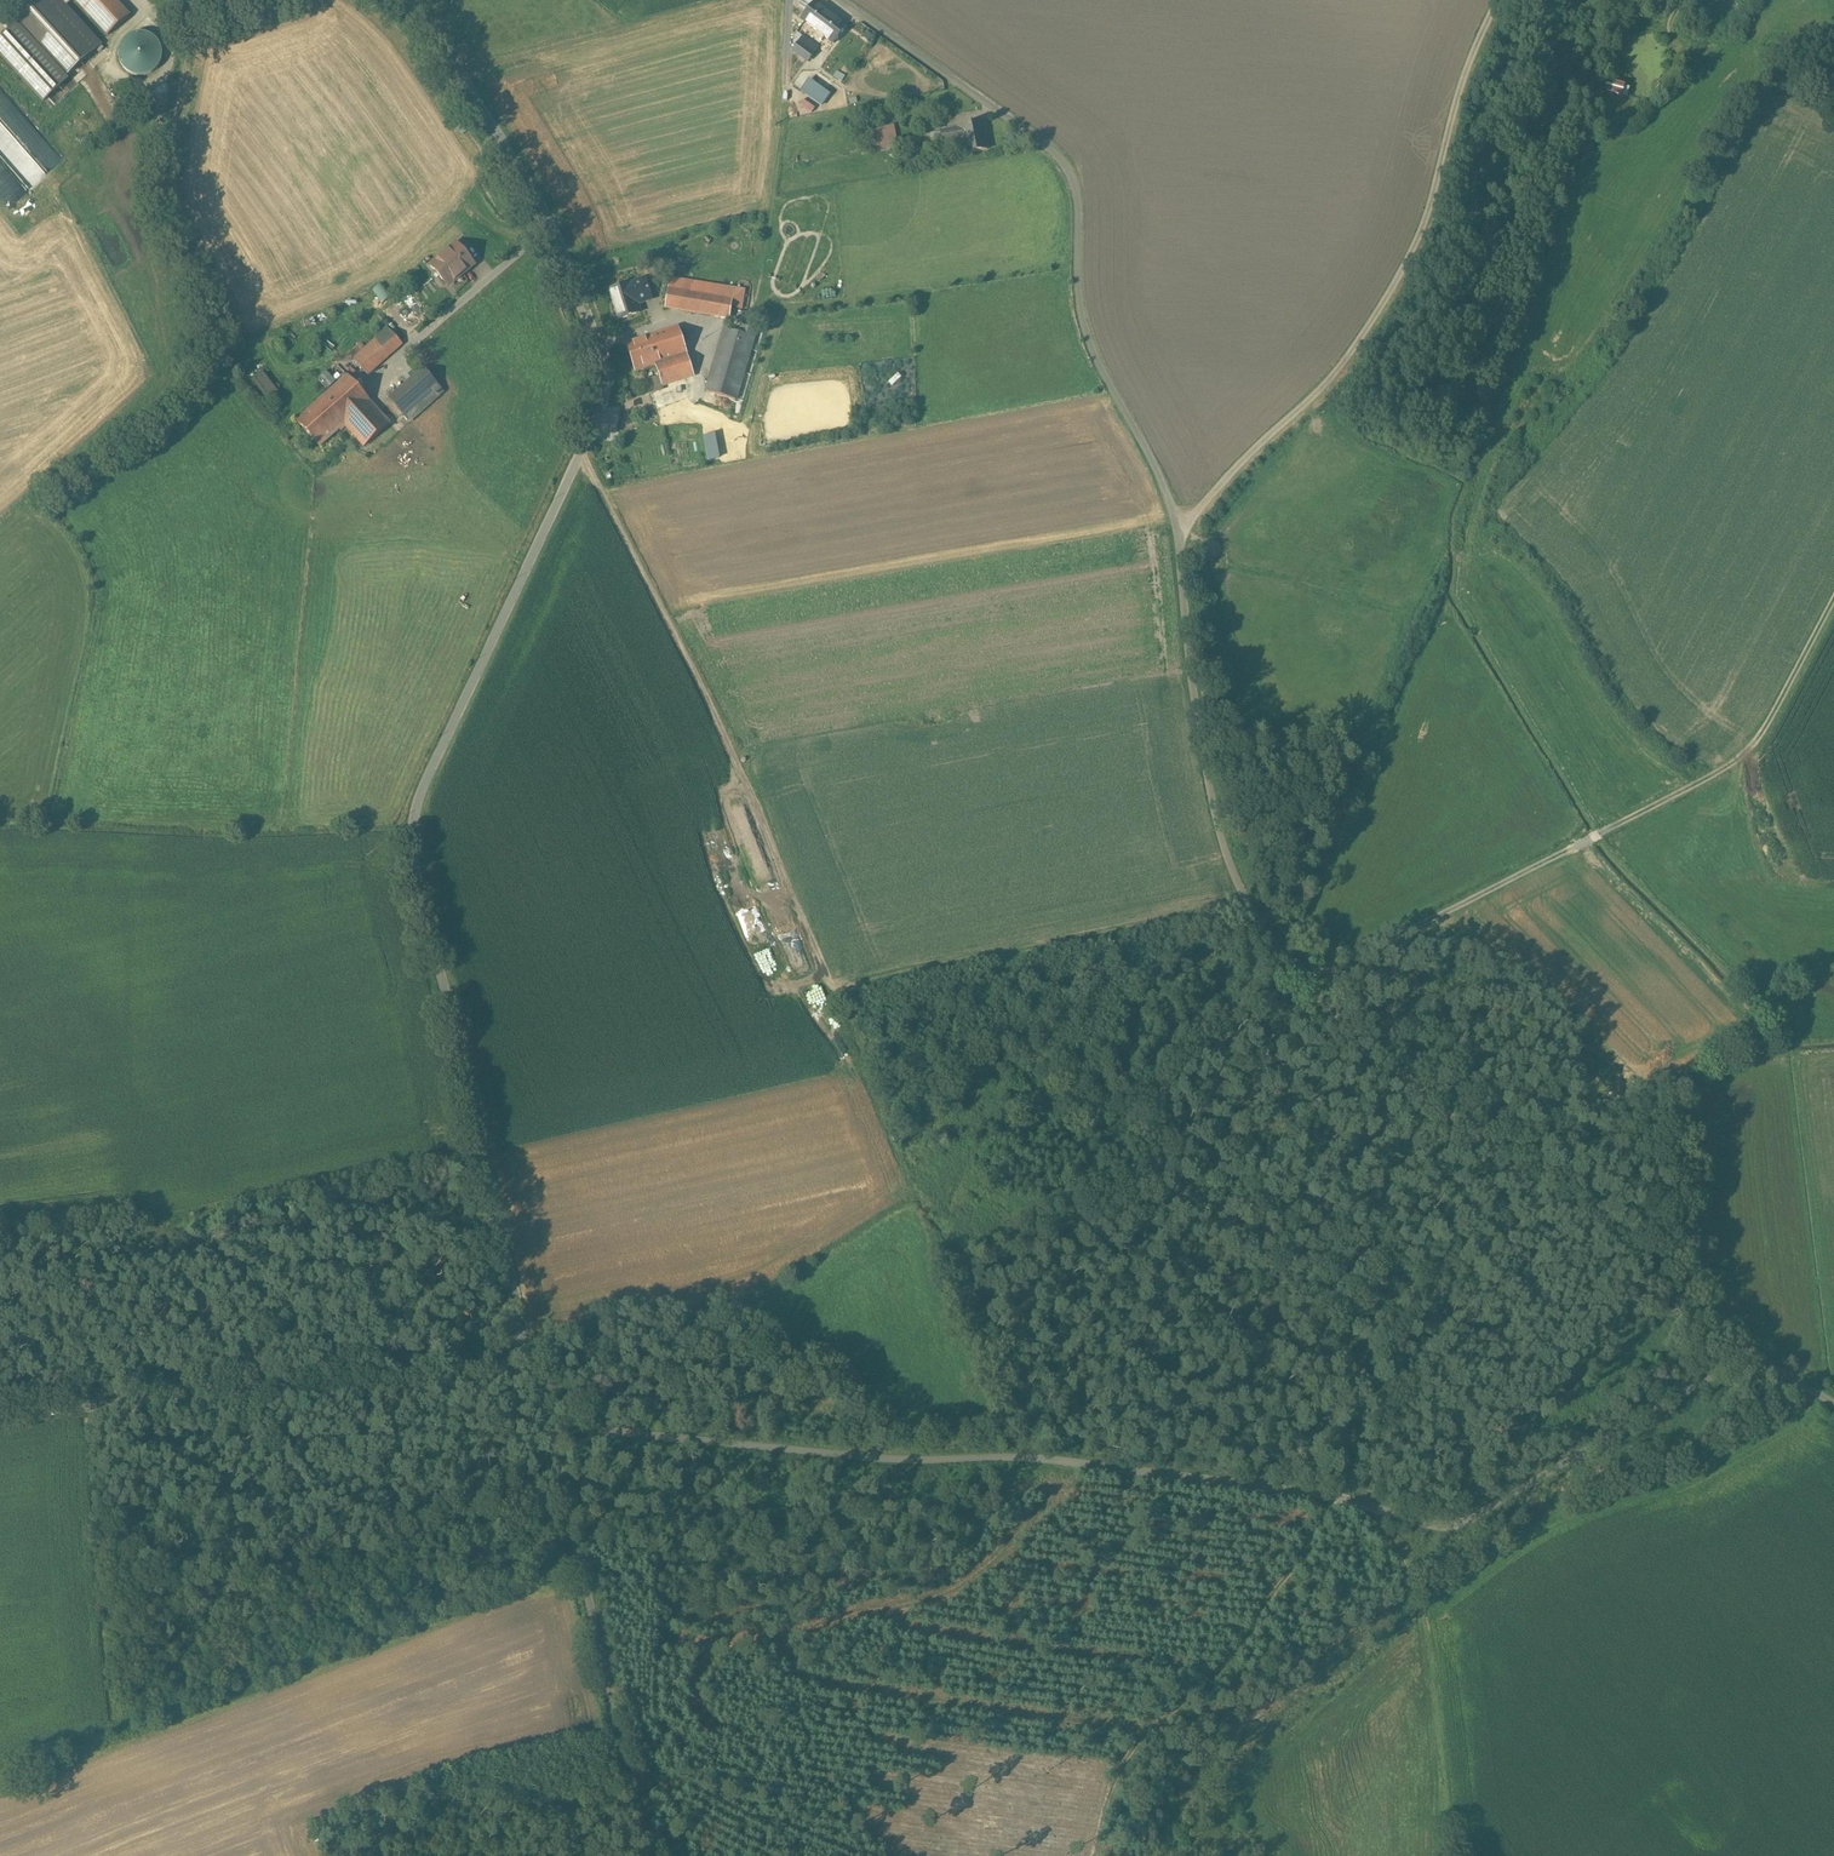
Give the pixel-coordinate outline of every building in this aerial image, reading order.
[(59,0),(44,0),(20,22),(41,44),(68,74),(101,45),(59,0)] [(108,35),(129,16),(115,0),(76,0),(108,35)] [(814,5),(802,20),(817,32),(830,16),(814,5)] [(830,16),(817,32),(834,44),(846,28),(830,16)] [(18,24),(0,41),(0,54),(43,101),(68,78),(18,24)] [(120,61),(125,68),(132,73),(141,75),(149,73),(156,68),(161,60),(162,53),(160,45),(156,39),(149,34),(142,32),(134,33),(127,37),(121,44),(119,52),(120,61)] [(802,38),(792,52),(809,63),(818,50),(802,38)] [(875,54),(882,61),(887,56),(880,49),(875,54)] [(1610,78),(1606,92),(1626,98),(1630,84),(1610,78)] [(802,92),(824,106),(832,93),(810,79),(802,92)] [(920,121),(922,132),(942,129),(939,117),(920,121)] [(982,123),(941,131),(943,144),(962,140),(965,154),(987,150),(982,123)] [(896,125),(874,129),(878,150),(900,146),(896,125)] [(456,244),(431,266),(448,286),(473,265),(456,244)] [(670,278),(665,308),(729,319),(731,308),(742,309),(745,290),(670,278)] [(630,282),(611,289),(621,320),(641,313),(638,302),(653,298),(647,279),(631,284),(630,282)] [(383,302),(391,297),(382,284),(374,289),(383,302)] [(740,334),(724,330),(706,391),(736,400),(756,330),(742,326),(740,334)] [(678,327),(626,344),(635,372),(656,365),(658,372),(644,376),(649,391),(695,376),(678,327)] [(389,329),(354,360),(368,375),(402,344),(389,329)] [(424,369),(389,399),(409,422),(444,392),(424,369)] [(263,370),(252,380),(265,394),(276,385),(263,370)] [(320,377),(329,388),(337,381),(328,370),(320,377)] [(348,376),(297,421),(319,447),(339,429),(341,431),(346,426),(364,447),(390,424),(348,376)]
